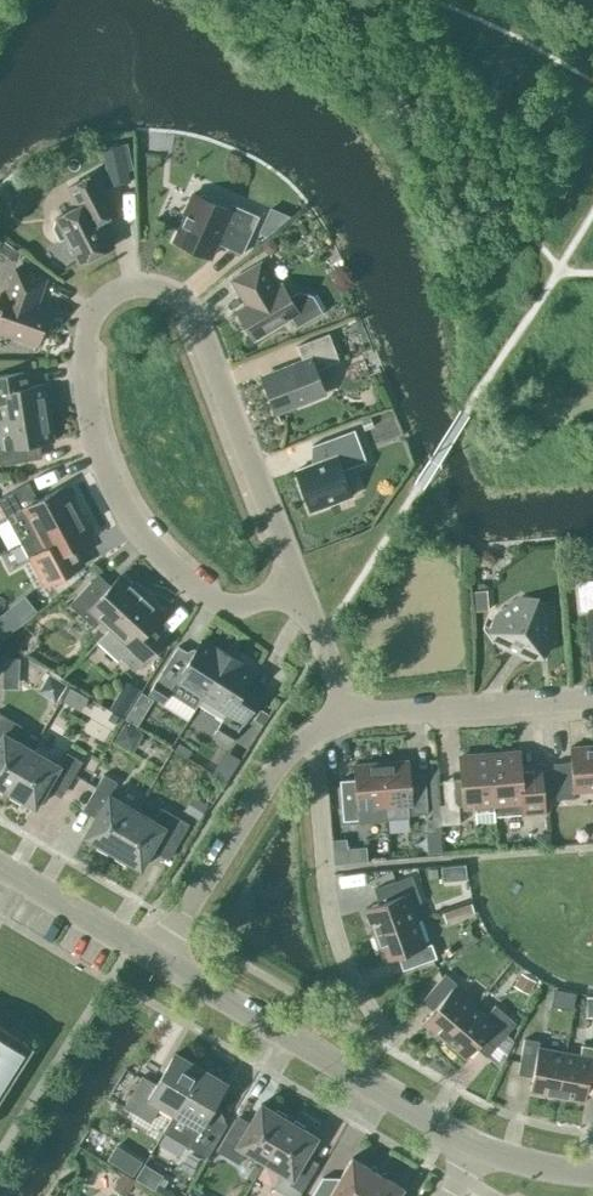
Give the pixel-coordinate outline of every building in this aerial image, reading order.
[(112,203),(96,172),(68,186),(78,205),(56,217),(57,220),(56,221),(53,227),(60,240),(66,237),(80,263),(114,245),(96,211),(112,203)] [(225,246),(242,253),(259,216),(233,204),(230,209),(212,201),(210,197),(202,194),(199,195),(194,193),(175,240),(211,257),(218,241),(226,244),(225,246)] [(248,302),(236,310),(254,340),(291,317),(297,327),(323,311),(313,294),(298,291),(289,296),(282,283),(276,286),(261,261),(231,279),(239,292),(242,291),(248,302)] [(50,309),(35,304),(38,296),(39,297),(46,278),(16,268),(6,294),(1,292),(0,296),(0,330),(38,344),(50,309)] [(263,377),(276,411),(325,392),(316,370),(339,361),(329,333),(297,345),(303,361),(263,377)] [(50,411),(45,382),(27,385),(24,370),(0,374),(0,419),(50,411)] [(0,419),(0,434),(2,448),(0,448),(0,464),(38,458),(36,443),(54,440),(50,411),(0,419)] [(343,470),(366,461),(355,429),(312,445),(318,461),(296,469),(311,510),(352,495),(343,470)] [(81,510),(67,484),(38,499),(29,482),(0,498),(0,504),(21,542),(81,510)] [(44,586),(76,569),(66,552),(95,536),(81,510),(21,542),(44,586)] [(99,618),(110,628),(144,590),(141,587),(133,582),(132,583),(121,574),(104,592),(92,580),(70,604),(93,625),(99,618)] [(592,658),(592,579),(577,580),(579,610),(589,609),(592,658)] [(144,590),(110,628),(121,638),(112,648),(136,671),(161,644),(146,630),(163,612),(152,602),(153,601),(148,594),(144,590)] [(521,597),(496,615),(499,645),(527,659),(552,641),(550,610),(521,597)] [(0,618),(0,634),(4,640),(40,615),(29,598),(0,618)] [(202,697),(229,655),(203,638),(192,655),(178,646),(149,693),(164,702),(171,692),(195,707),(202,697)] [(229,655),(202,697),(227,713),(214,734),(230,744),(259,697),(245,688),(255,671),(229,655)] [(0,656),(0,686),(19,686),(20,657),(0,656)] [(82,692),(71,686),(64,697),(75,704),(82,692)] [(126,718),(135,724),(143,711),(134,705),(126,718)] [(8,790),(32,748),(14,738),(21,725),(0,713),(0,786),(8,790)] [(570,746),(572,761),(554,763),(557,799),(575,797),(574,791),(592,789),(592,745),(570,746)] [(60,765),(32,748),(8,790),(36,807),(49,784),(64,792),(82,761),(67,752),(60,765)] [(490,753),(495,814),(543,811),(541,788),(523,790),(520,751),(490,753)] [(495,814),(490,753),(460,755),(464,807),(474,806),(475,824),(496,822),(495,814)] [(382,762),(386,818),(409,816),(409,814),(428,812),(426,773),(411,774),(409,759),(382,762)] [(219,762),(212,773),(226,782),(233,771),(219,762)] [(369,818),(372,820),(383,820),(385,818),(386,818),(382,762),(354,764),(355,778),(340,780),(343,820),(369,818)] [(85,835),(113,852),(137,810),(109,794),(117,781),(104,773),(85,805),(98,812),(85,835)] [(209,803),(194,793),(184,809),(199,818),(209,803)] [(441,824),(460,823),(459,802),(440,804),(441,824)] [(155,820),(137,810),(113,852),(141,868),(154,845),(171,855),(189,823),(162,808),(155,820)] [(333,839),(335,863),(350,862),(347,838),(333,839)] [(365,908),(375,934),(417,919),(412,905),(422,901),(413,875),(374,888),(379,903),(365,908)] [(475,912),(471,902),(442,912),(446,922),(475,912)] [(426,945),(417,919),(375,934),(384,960),(398,955),(403,969),(437,957),(432,943),(426,945)] [(445,1039),(474,1005),(453,987),(457,983),(445,973),(422,1000),(433,1010),(424,1021),(445,1039)] [(555,1010),(574,1012),(576,994),(557,992),(555,1010)] [(474,1005),(445,1039),(466,1058),(476,1046),(487,1056),(516,1022),(495,1004),(485,1015),(474,1005)] [(34,1046),(0,1025),(0,1100),(34,1046)] [(530,1090),(558,1095),(566,1052),(539,1047),(540,1041),(525,1038),(518,1073),(533,1076),(530,1090)] [(579,1054),(566,1052),(558,1095),(585,1100),(588,1086),(592,1087),(592,1046),(581,1044),(579,1054)] [(175,1112),(201,1067),(175,1052),(157,1084),(142,1075),(125,1106),(151,1121),(161,1104),(175,1112)] [(201,1067),(175,1112),(164,1130),(207,1156),(226,1124),(208,1114),(227,1082),(201,1067)] [(265,1161),(289,1119),(261,1103),(248,1126),(235,1118),(217,1150),(239,1163),(247,1151),(265,1161)] [(289,1119),(265,1161),(281,1171),(273,1185),(292,1195),(299,1195),(316,1166),(304,1159),(317,1136),(289,1119)] [(118,1148),(109,1165),(156,1192),(166,1176),(118,1148)] [(378,1172),(352,1157),(336,1184),(323,1177),(311,1195),(364,1195),(378,1172)] [(364,1195),(399,1195),(404,1187),(378,1172),(364,1195)] [(185,1187),(164,1179),(158,1195),(182,1195),(185,1187)]
